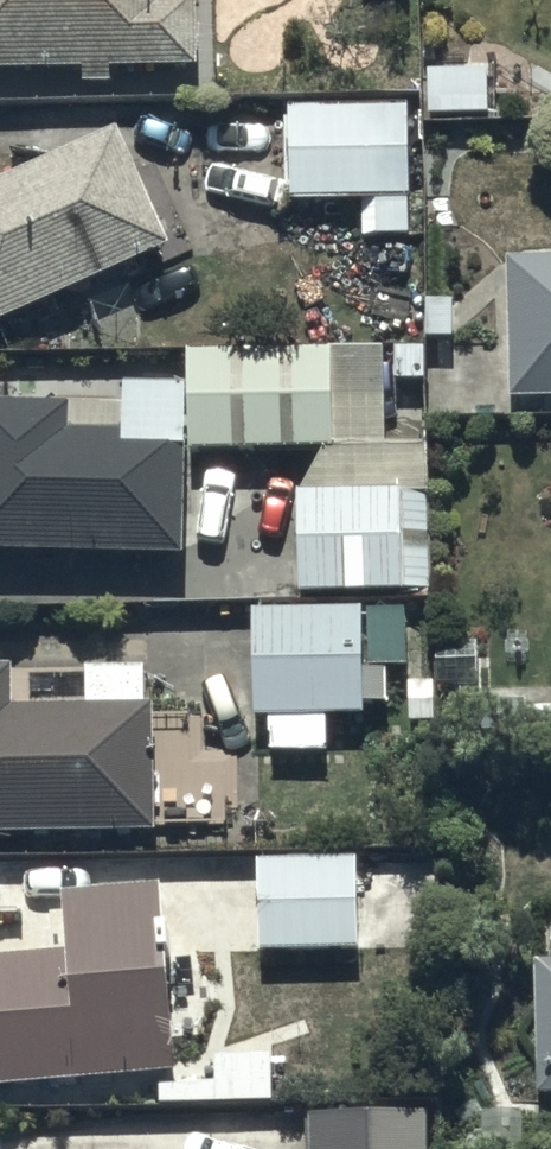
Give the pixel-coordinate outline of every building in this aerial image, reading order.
[(85,79),(85,90),(110,90),(110,78),(198,77),(197,4),(169,5),(169,0),(0,0),(0,80),(85,79)] [(409,111),(290,113),(291,208),(360,207),(361,243),(411,243),(409,111)] [(167,255),(117,138),(0,188),(0,327),(167,255)] [(512,404),(550,404),(550,268),(511,268),(512,404)] [(183,563),(184,514),(205,514),(206,461),(333,464),(333,445),(381,446),(383,360),(184,356),(183,392),(127,391),(127,412),(99,412),(99,403),(75,402),(74,411),(0,410),(0,559),(183,563)] [(431,604),(431,500),(299,503),(302,603),(431,604)] [(389,709),(389,708),(388,673),(408,673),(410,707),(411,728),(436,727),(434,669),(408,669),(409,620),(360,622),(359,614),(251,618),(255,724),(269,724),(270,758),(326,756),(325,722),(366,721),(366,710),(389,709)] [(0,678),(0,850),(157,845),(153,716),(195,715),(194,682),(151,683),(151,674),(86,676),(87,718),(16,720),(14,678),(0,678)] [(260,862),(258,957),(360,959),(361,864),(260,862)] [(0,970),(0,1092),(178,1080),(166,903),(63,910),(66,965),(0,970)] [(550,943),(550,972),(536,972),(538,1106),(550,1106),(550,943)] [(216,1090),(158,1091),(159,1113),(276,1111),(275,1062),(215,1063),(216,1090)] [(309,1118),(309,1148),(430,1148),(429,1116),(309,1118)]
